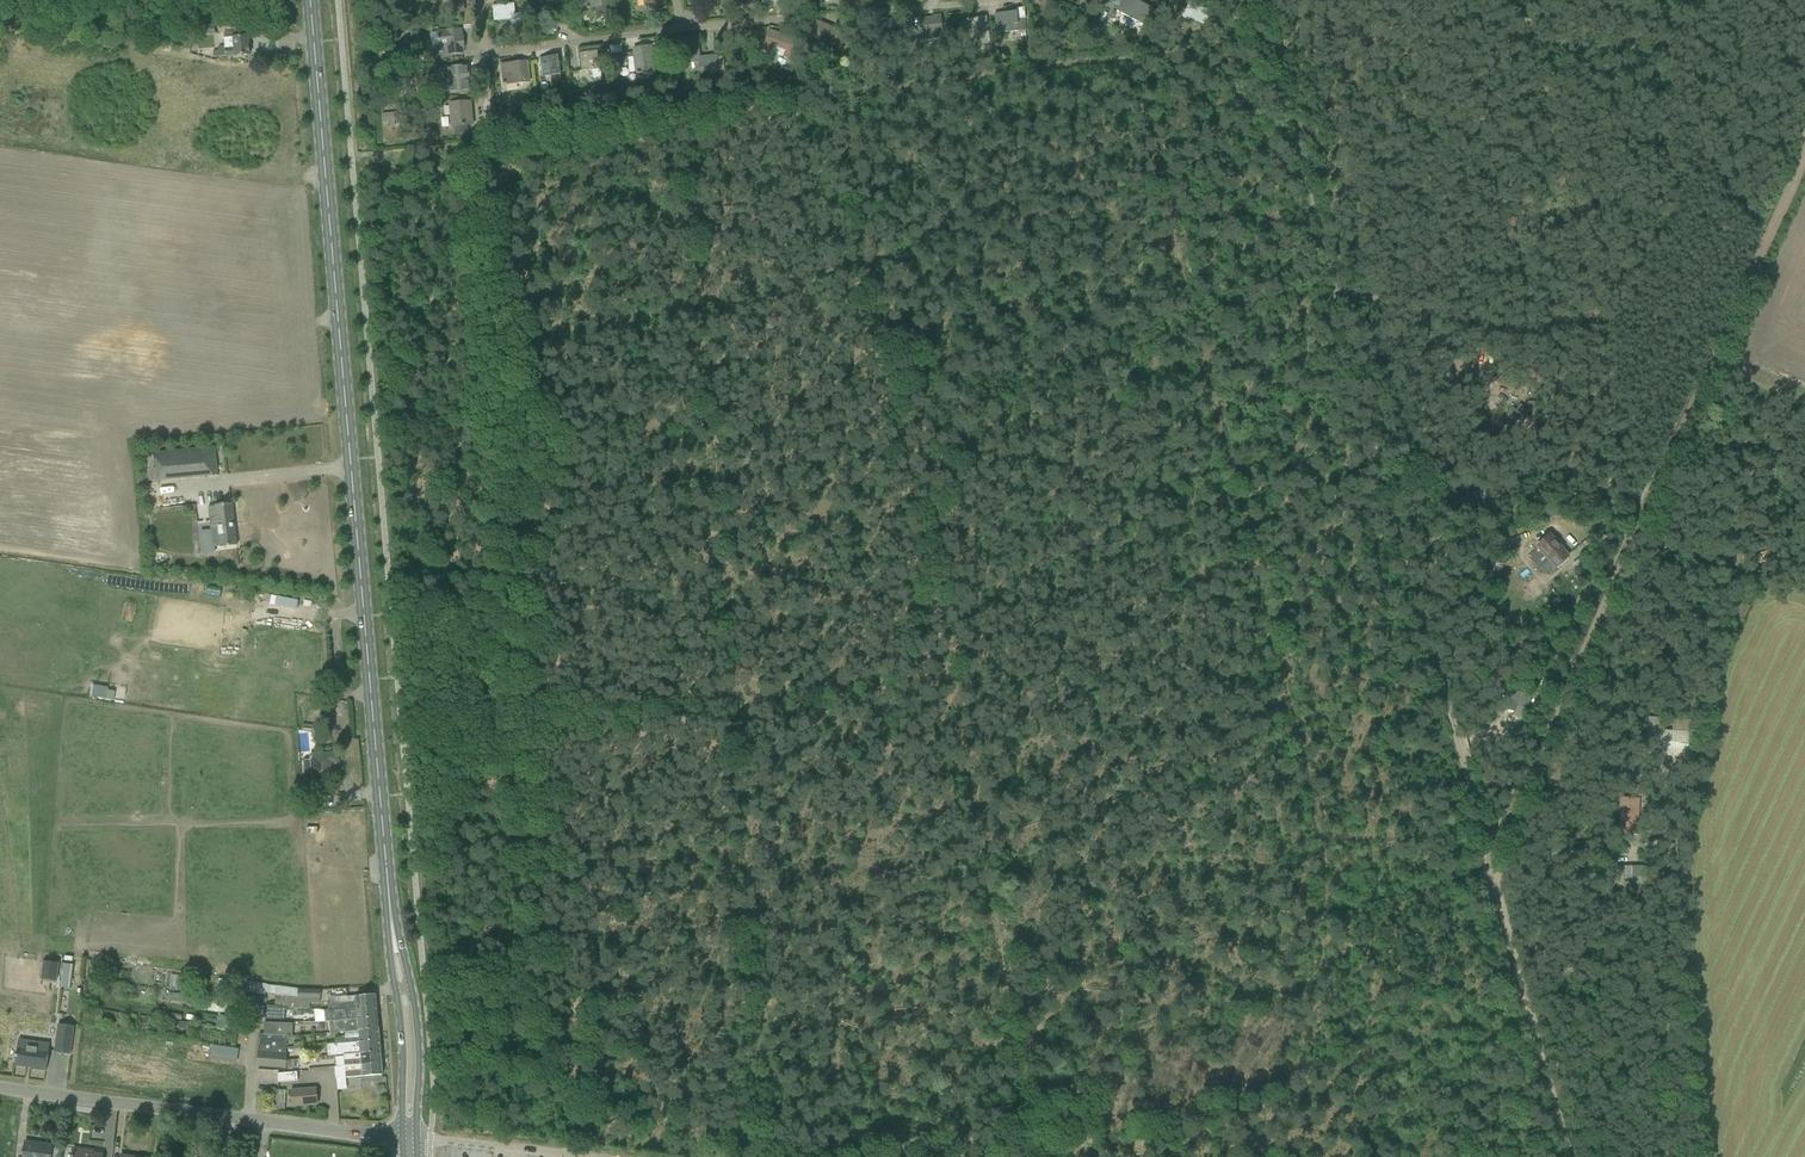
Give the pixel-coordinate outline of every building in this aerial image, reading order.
[(440,2),(451,1),(453,14),(464,12),(463,0),(440,0),(440,2)] [(586,9),(594,8),(596,14),(606,13),(606,6),(605,0),(585,0),(586,9)] [(636,8),(644,7),(644,9),(664,8),(664,0),(635,0),(636,8)] [(1078,5),(1086,8),(1088,3),(1081,0),(1078,5)] [(1116,12),(1144,25),(1152,8),(1135,0),(1122,0),(1116,12)] [(1215,15),(1188,2),(1180,18),(1189,22),(1190,19),(1209,28),(1215,15)] [(513,4),(504,5),(492,6),(493,20),(512,18),(512,23),(522,22),(521,14),(514,15),(513,4)] [(1003,13),(1005,25),(1005,33),(1025,31),(1024,18),(1017,19),(1016,12),(1003,13)] [(940,16),(918,18),(920,39),(941,38),(941,28),(940,16)] [(971,23),(972,28),(972,30),(973,41),(974,47),(989,44),(985,18),(976,19),(977,22),(971,23)] [(810,20),(805,29),(803,35),(815,39),(812,46),(825,51),(828,43),(835,46),(840,32),(814,21),(810,20)] [(874,22),(875,34),(875,35),(880,35),(880,32),(891,31),(891,34),(898,33),(897,20),(874,22)] [(195,23),(196,37),(214,35),(213,22),(195,23)] [(147,35),(154,36),(155,29),(148,28),(147,35)] [(462,35),(461,29),(438,31),(439,48),(446,47),(447,56),(464,54),(463,50),(464,50),(463,35),(462,35)] [(790,54),(794,40),(769,31),(764,46),(763,51),(788,60),(790,54)] [(212,51),(213,58),(249,55),(248,36),(233,37),(233,34),(223,35),(224,46),(218,47),(218,51),(212,51)] [(1090,34),(1086,44),(1093,48),(1098,37),(1090,34)] [(697,37),(680,39),(681,47),(681,51),(682,63),(699,62),(699,68),(707,67),(708,72),(717,71),(716,57),(699,58),(697,37)] [(635,58),(628,59),(629,74),(637,73),(637,74),(652,72),(651,60),(650,48),(634,50),(635,54),(635,58)] [(597,50),(578,53),(580,65),(581,71),(591,70),(592,79),(593,83),(601,81),(601,78),(599,69),(599,62),(597,50)] [(385,58),(382,58),(384,63),(386,63),(387,65),(396,63),(394,53),(384,55),(385,58)] [(1028,54),(1023,59),(1026,63),(1031,58),(1028,54)] [(539,59),(541,71),(542,77),(560,74),(557,56),(539,59)] [(527,62),(521,63),(500,65),(503,85),(529,82),(527,62)] [(447,94),(470,92),(467,65),(444,67),(447,94)] [(470,101),(448,103),(451,128),(473,126),(470,101)] [(582,107),(575,107),(574,116),(581,117),(582,107)] [(394,112),(382,113),(383,122),(390,122),(390,125),(395,124),(395,121),(394,112)] [(559,114),(560,122),(572,120),(571,112),(559,114)] [(517,117),(506,119),(508,129),(519,128),(517,117)] [(218,476),(215,446),(154,452),(157,482),(218,476)] [(1794,484),(1801,480),(1794,470),(1787,473),(1794,484)] [(1598,500),(1606,501),(1607,488),(1587,486),(1586,495),(1599,496),(1598,500)] [(208,506),(213,547),(237,544),(232,503),(208,506)] [(1762,530),(1768,538),(1774,534),(1768,526),(1762,530)] [(1570,556),(1549,533),(1534,546),(1554,569),(1570,556)] [(1751,589),(1757,591),(1760,584),(1754,582),(1751,589)] [(275,607),(296,610),(298,600),(277,597),(275,607)] [(1731,616),(1742,621),(1749,606),(1738,601),(1731,616)] [(93,686),(91,697),(108,699),(109,688),(93,686)] [(308,718),(317,720),(319,712),(310,711),(308,718)] [(1644,754),(1676,757),(1691,758),(1692,748),(1692,720),(1671,719),(1671,730),(1663,730),(1663,718),(1647,717),(1646,729),(1644,729),(1644,754)] [(312,756),(312,759),(303,760),(304,777),(313,777),(314,780),(318,779),(318,787),(327,786),(327,780),(329,779),(329,780),(330,780),(330,779),(334,779),(333,768),(336,768),(335,763),(338,763),(337,753),(312,756)] [(320,788),(300,789),(301,804),(321,803),(320,788)] [(1638,799),(1632,798),(1620,798),(1619,834),(1636,834),(1638,799)] [(55,980),(57,963),(42,961),(40,978),(55,980)] [(266,993),(275,994),(274,1006),(285,1007),(308,1009),(309,1003),(319,1003),(320,991),(301,990),(267,985),(236,980),(235,989),(266,993)] [(202,1008),(203,993),(196,993),(195,1007),(202,1008)] [(327,1004),(327,1009),(338,1010),(355,1008),(376,1007),(375,994),(346,997),(347,1002),(327,1004)] [(217,998),(210,997),(207,1011),(214,1012),(217,998)] [(285,1007),(274,1006),(267,1005),(266,1018),(284,1019),(285,1007)] [(338,1010),(327,1009),(328,1010),(323,1010),(324,1021),(329,1021),(356,1019),(377,1018),(376,1007),(355,1008),(338,1010)] [(356,1019),(329,1021),(330,1033),(340,1032),(340,1033),(344,1033),(357,1032),(378,1030),(377,1018),(356,1019)] [(264,1022),(263,1035),(287,1035),(291,1036),(292,1023),(264,1022)] [(58,1024),(54,1053),(70,1055),(74,1026),(58,1024)] [(326,1045),(326,1046),(341,1045),(358,1044),(379,1042),(378,1030),(357,1032),(344,1033),(344,1038),(331,1039),(332,1044),(326,1045)] [(257,1052),(286,1056),(286,1044),(287,1035),(263,1035),(258,1034),(257,1052)] [(30,1069),(46,1071),(49,1044),(18,1040),(15,1066),(31,1068),(30,1069)] [(341,1045),(326,1046),(328,1056),(342,1054),(342,1055),(359,1054),(380,1052),(379,1042),(358,1044),(341,1045)] [(257,1052),(256,1066),(285,1069),(286,1068),(286,1060),(286,1056),(257,1052)] [(334,1067),(334,1068),(360,1065),(381,1064),(380,1052),(359,1054),(342,1055),(343,1066),(334,1067)] [(304,1058),(286,1060),(286,1068),(287,1068),(305,1066),(304,1058)] [(360,1065),(334,1068),(334,1079),(382,1075),(381,1064),(360,1065)] [(287,1072),(277,1073),(277,1082),(287,1082),(297,1081),(296,1072),(287,1072)] [(292,1106),(317,1104),(316,1088),(291,1090),(292,1106)] [(271,1090),(271,1097),(270,1109),(285,1110),(285,1091),(271,1090)] [(23,1154),(23,1156),(51,1156),(52,1145),(41,1144),(40,1146),(25,1144),(26,1142),(25,1142),(23,1154)] [(72,1156),(102,1156),(102,1155),(85,1152),(85,1150),(73,1148),(72,1156)]
